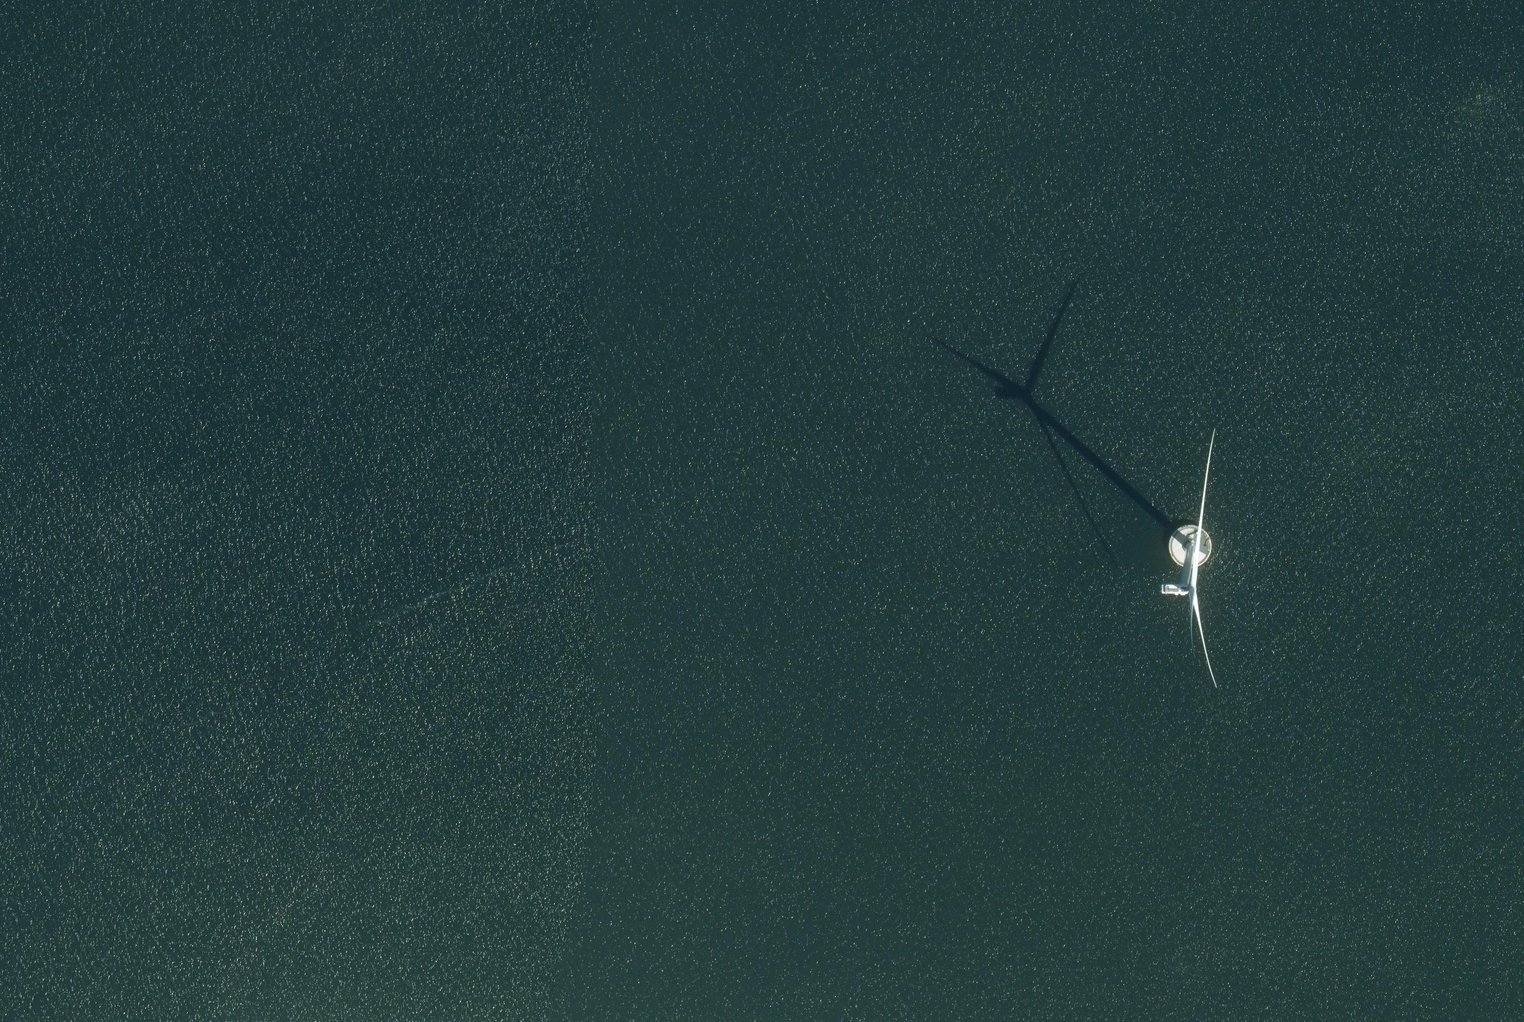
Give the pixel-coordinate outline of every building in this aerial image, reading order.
[(1194,546),(1194,545),(1194,544),(1193,544),(1193,543),(1192,542),(1191,542),(1190,542),(1190,541),(1189,542),(1188,542),(1187,542),(1186,543),(1186,544),(1185,545),(1185,546),(1186,547),(1186,548),(1186,549),(1187,549),(1188,550),(1189,550),(1190,550),(1191,550),(1192,549),(1193,549),(1193,548),(1194,547),(1194,546)]
